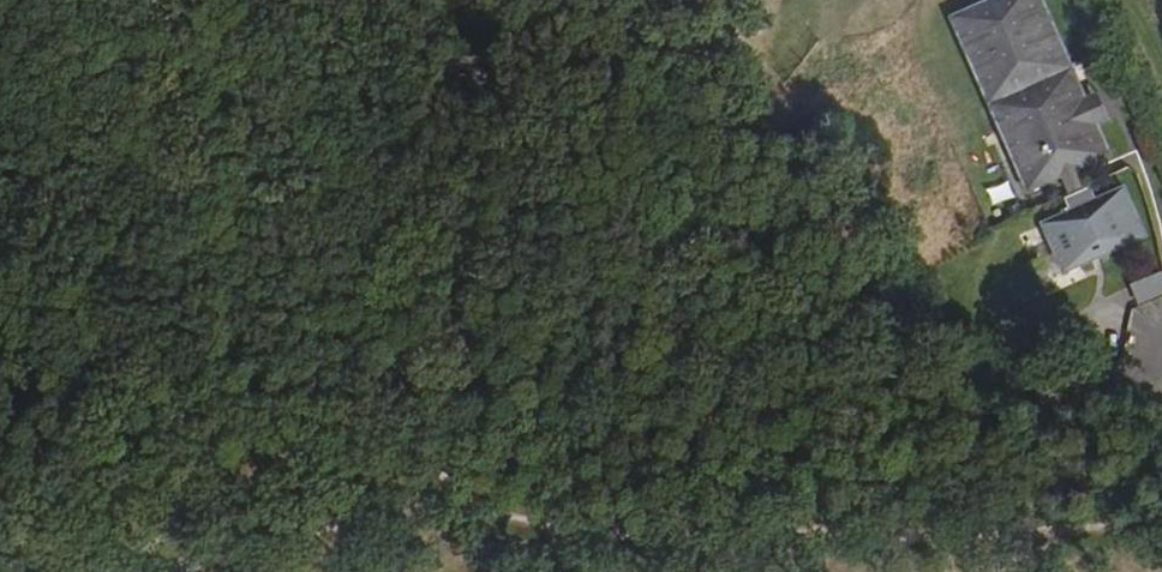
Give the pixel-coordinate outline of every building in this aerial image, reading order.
[(945,3),(1000,129),(1006,142),(1020,174),(1028,193),(1063,178),(1065,184),(1071,196),(1088,189),(1083,176),(1080,169),(1114,154),(1101,125),(1113,119),(1107,106),(1101,91),(1088,96),(1046,0),(953,0),(945,3)] [(1005,161),(994,134),(957,148),(992,226),(1024,212),(1002,162),(1005,161)] [(1070,210),(1042,223),(1064,275),(1096,262),(1151,238),(1128,187),(1098,200),(1093,187),(1088,189),(1071,196),(1065,198),(1070,210)] [(1132,285),(1140,304),(1161,295),(1161,274),(1132,285)]
